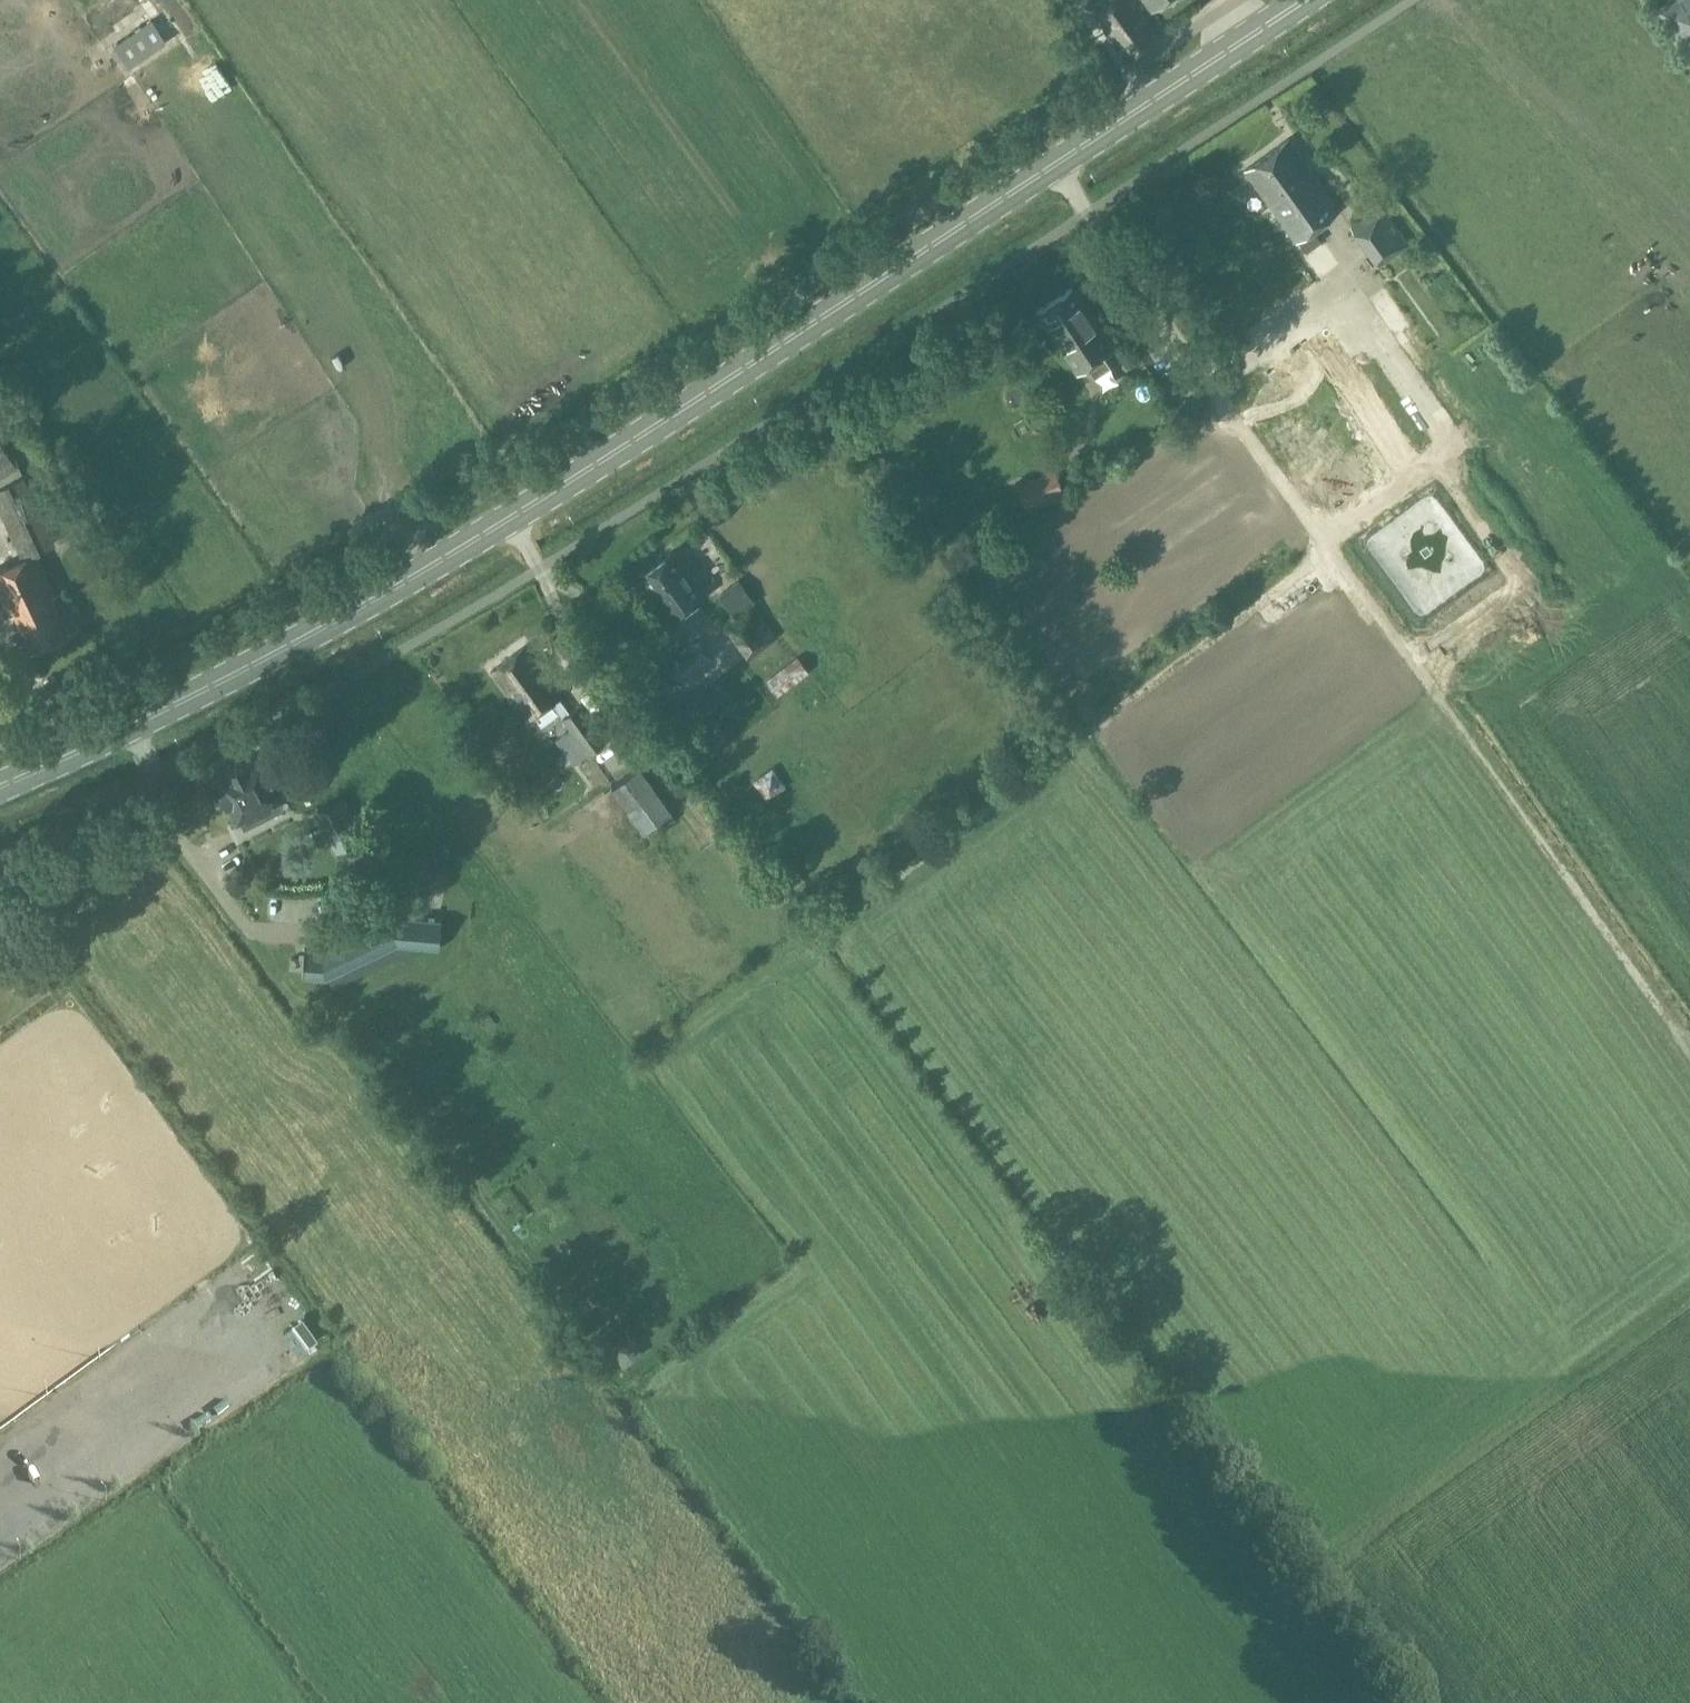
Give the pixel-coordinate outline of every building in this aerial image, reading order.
[(1167,0),(1144,0),(1152,11),(1167,0)] [(1689,55),(1689,0),(1649,0),(1689,55)] [(152,22),(115,47),(129,65),(166,40),(152,22)] [(1287,139),(1247,168),(1306,251),(1321,240),(1312,228),(1338,209),(1287,139)] [(1410,244),(1382,205),(1351,227),(1379,267),(1410,244)] [(1112,367),(1103,353),(1112,347),(1072,287),(1037,310),(1077,371),(1087,364),(1096,377),(1112,367)] [(16,466),(0,437),(0,475),(16,466)] [(1057,468),(1016,483),(1024,505),(1065,490),(1057,468)] [(23,558),(0,569),(0,593),(10,614),(15,612),(32,649),(69,632),(51,595),(55,593),(36,552),(55,542),(24,476),(0,487),(0,509),(23,558)] [(1469,570),(1481,563),(1432,491),(1365,536),(1375,551),(1431,514),(1469,570)] [(708,593),(672,547),(639,573),(674,619),(708,593)] [(754,600),(739,579),(718,594),(734,615),(754,600)] [(747,655),(775,637),(752,603),(724,622),(747,655)] [(681,682),(713,659),(697,637),(665,661),(681,682)] [(571,712),(559,695),(561,694),(526,645),(491,670),(526,719),(551,702),(563,718),(587,751),(605,738),(581,705),(571,712)] [(798,656),(767,682),(779,697),(810,671),(798,656)] [(702,718),(722,701),(710,687),(690,703),(702,718)] [(284,796),(262,752),(214,777),(237,820),(284,796)] [(673,810),(640,765),(611,786),(644,831),(657,821),(663,829),(676,820),(670,812),(673,810)] [(752,780),(765,799),(786,784),(773,766),(752,780)] [(364,836),(354,816),(330,828),(340,848),(364,836)] [(378,889),(384,899),(402,886),(396,876),(378,889)] [(439,949),(442,920),(391,915),(320,949),(305,948),(302,976),(326,979),(396,944),(439,949)] [(307,1362),(297,1347),(274,1364),(285,1378),(307,1362)]
